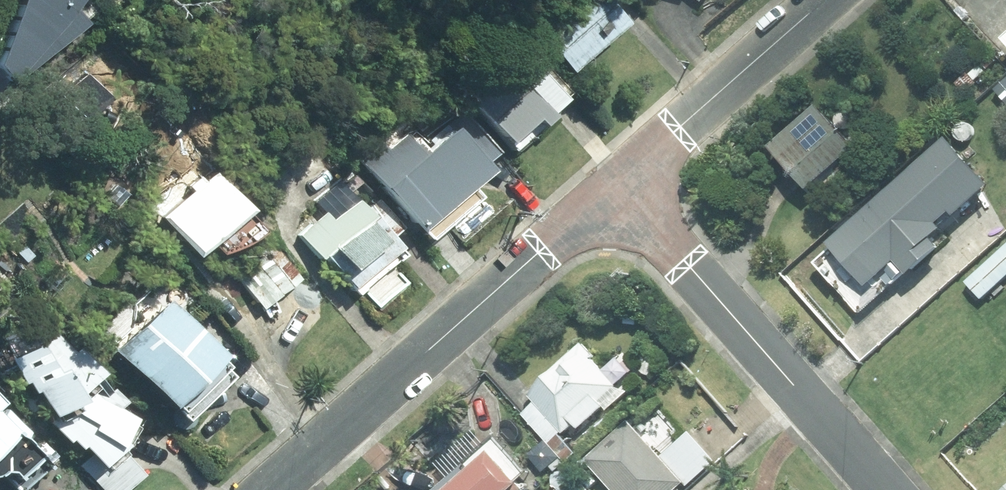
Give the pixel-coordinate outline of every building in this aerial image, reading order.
[(0,15),(0,77),(4,81),(75,21),(61,0),(6,0),(0,15)] [(528,31),(534,40),(557,66),(614,17),(600,0),(565,0),(528,31)] [(566,94),(531,54),(507,75),(503,71),(467,103),(505,145),(510,152),(530,133),(525,127),(541,112),(543,115),(566,94)] [(981,66),(971,76),(977,82),(987,72),(981,66)] [(968,76),(956,86),(966,96),(977,86),(968,76)] [(822,110),(775,152),(812,193),(814,192),(820,198),(845,176),(840,170),(860,152),(822,110)] [(358,161),(417,231),(485,173),(480,167),(493,156),(463,121),(418,158),(395,131),(358,161)] [(950,148),(920,176),(956,217),(987,188),(950,148)] [(211,176),(161,218),(191,254),(242,213),(211,176)] [(352,178),(343,185),(349,192),(358,184),(352,178)] [(903,186),(834,248),(872,291),(941,228),(903,186)] [(309,226),(329,248),(319,256),(351,292),(397,252),(388,241),(402,229),(377,199),(363,211),(354,200),(330,221),(323,213),(309,226)] [(278,255),(240,286),(261,311),(299,281),(278,255)] [(107,353),(158,411),(213,362),(162,304),(107,353)] [(94,380),(98,375),(74,349),(66,357),(54,335),(8,361),(28,397),(31,395),(44,420),(61,445),(67,442),(73,451),(76,450),(96,470),(100,467),(104,472),(123,455),(116,447),(141,424),(131,412),(127,415),(94,380)] [(552,377),(530,398),(536,405),(523,417),(568,465),(579,455),(563,439),(576,426),(581,432),(605,409),(601,405),(618,389),(592,362),(596,359),(583,345),(551,376),(552,377)] [(3,483),(10,489),(22,489),(45,469),(20,441),(27,433),(6,411),(0,416),(0,474),(2,474),(7,480),(3,483)] [(588,463),(612,489),(684,489),(716,462),(691,434),(662,460),(631,425),(588,463)] [(450,480),(439,489),(522,489),(523,489),(520,485),(531,475),(500,438),(488,449),(475,434),(437,465),(450,480)] [(569,466),(581,478),(590,468),(579,456),(569,466)] [(564,489),(589,489),(567,466),(553,478),(564,489)]
